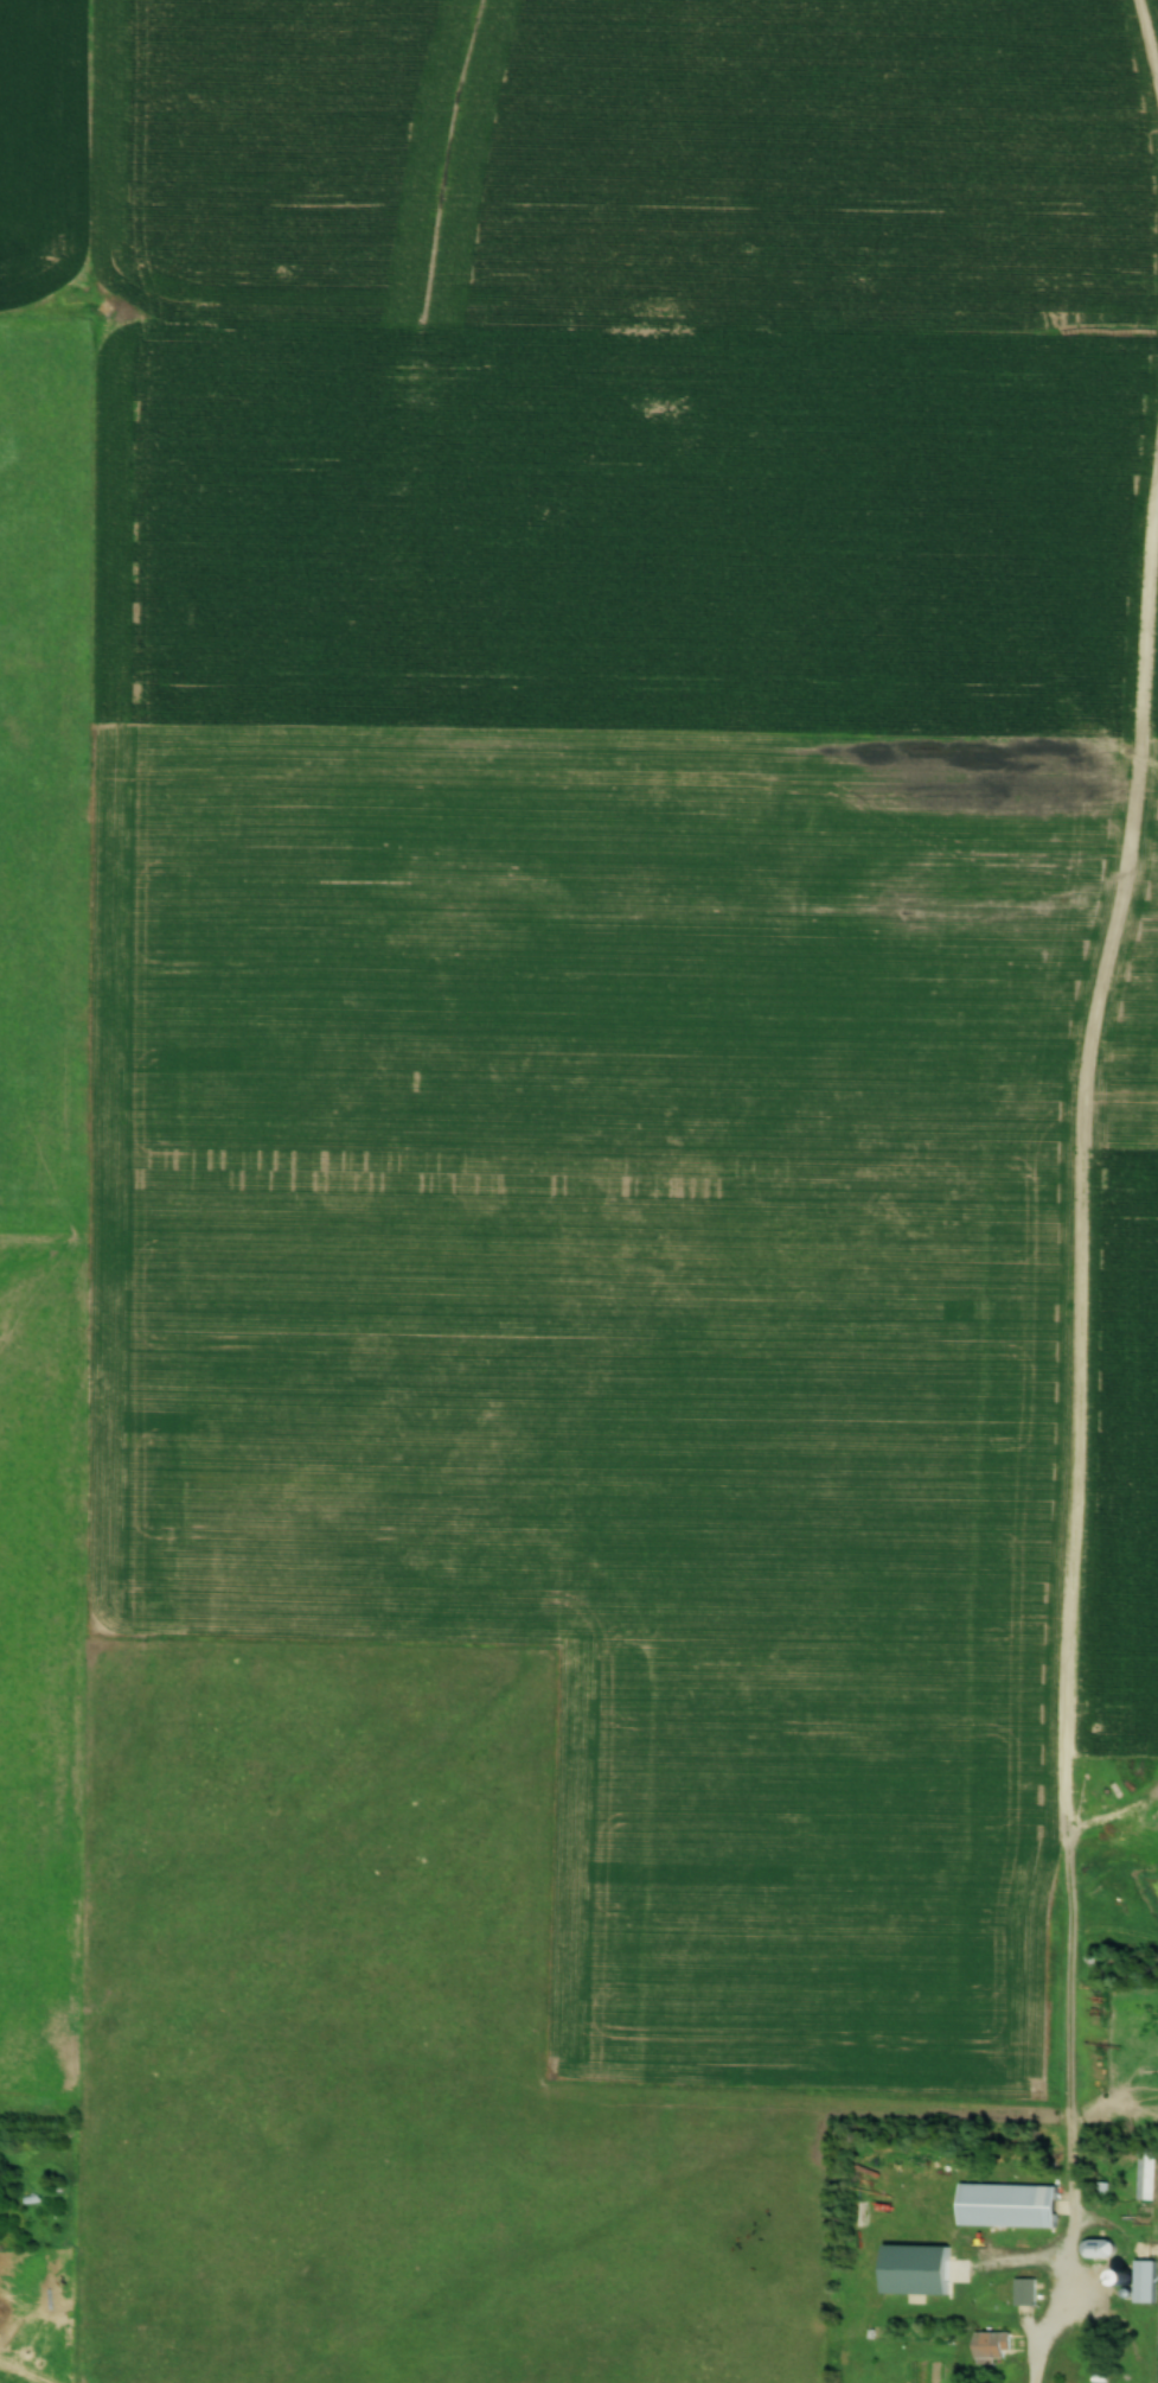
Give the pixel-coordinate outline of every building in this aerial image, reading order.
[(1138,2202),(1154,2202),(1154,2152),(1138,2152),(1138,2202)] [(958,2227),(1054,2228),(1055,2186),(958,2184),(958,2227)] [(1082,2259),(1112,2259),(1112,2241),(1082,2241),(1082,2259)] [(947,2250),(898,2250),(898,2289),(947,2289),(947,2250)] [(1153,2305),(1153,2262),(1134,2262),(1134,2305),(1153,2305)] [(1036,2279),(1015,2279),(1015,2307),(1036,2307),(1036,2279)] [(974,2360),(1009,2360),(1009,2334),(974,2334),(974,2360)]
